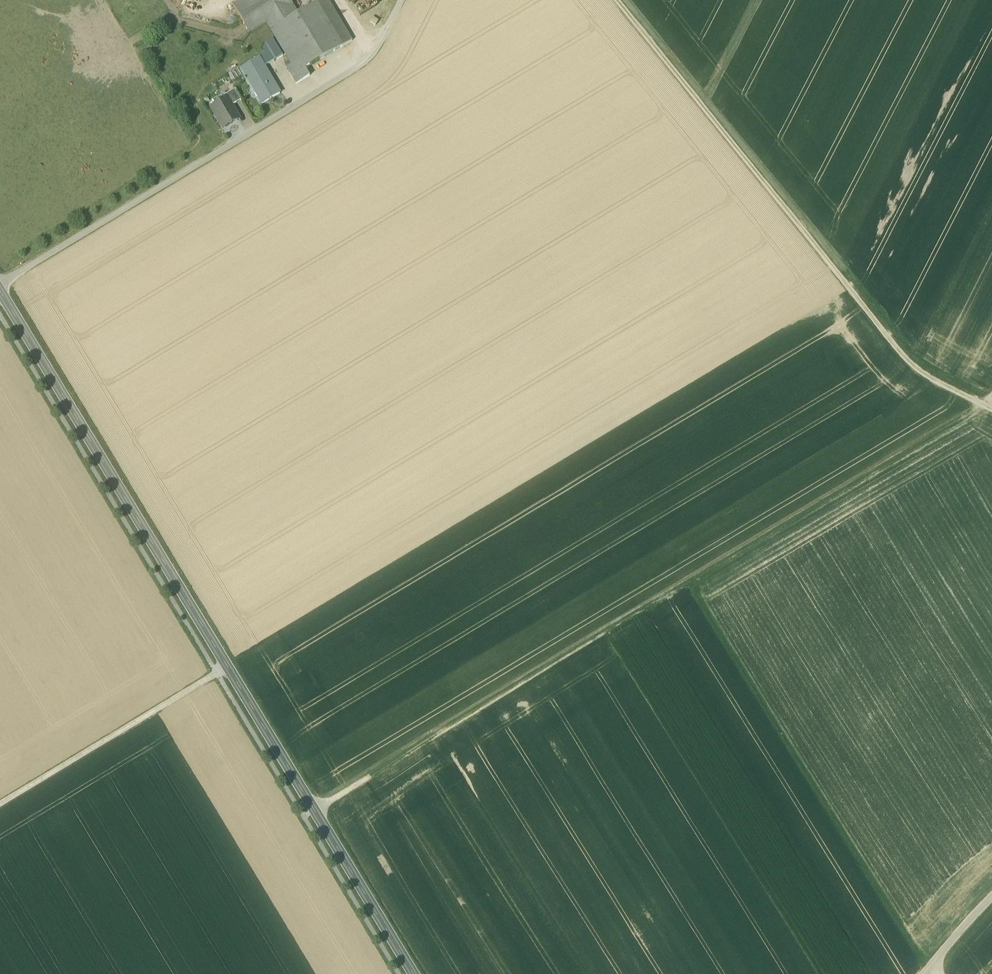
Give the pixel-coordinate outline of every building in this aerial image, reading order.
[(298,14),(290,0),(242,0),(233,5),(249,33),(267,23),(291,64),(300,59),(305,68),(342,47),(316,3),(298,14)] [(316,3),(342,47),(351,41),(327,0),(321,0),(316,3)] [(269,51),(258,58),(259,58),(264,67),(274,60),(269,51)] [(258,58),(241,69),(252,88),(254,86),(264,103),(280,93),(264,67),(259,58),(258,58)] [(291,64),(287,67),(296,83),(309,76),(305,68),(300,59),(291,64)] [(234,89),(229,92),(236,103),(241,100),(234,89)] [(226,100),(213,108),(224,127),(238,118),(230,106),(236,103),(229,92),(224,96),(226,100)]
